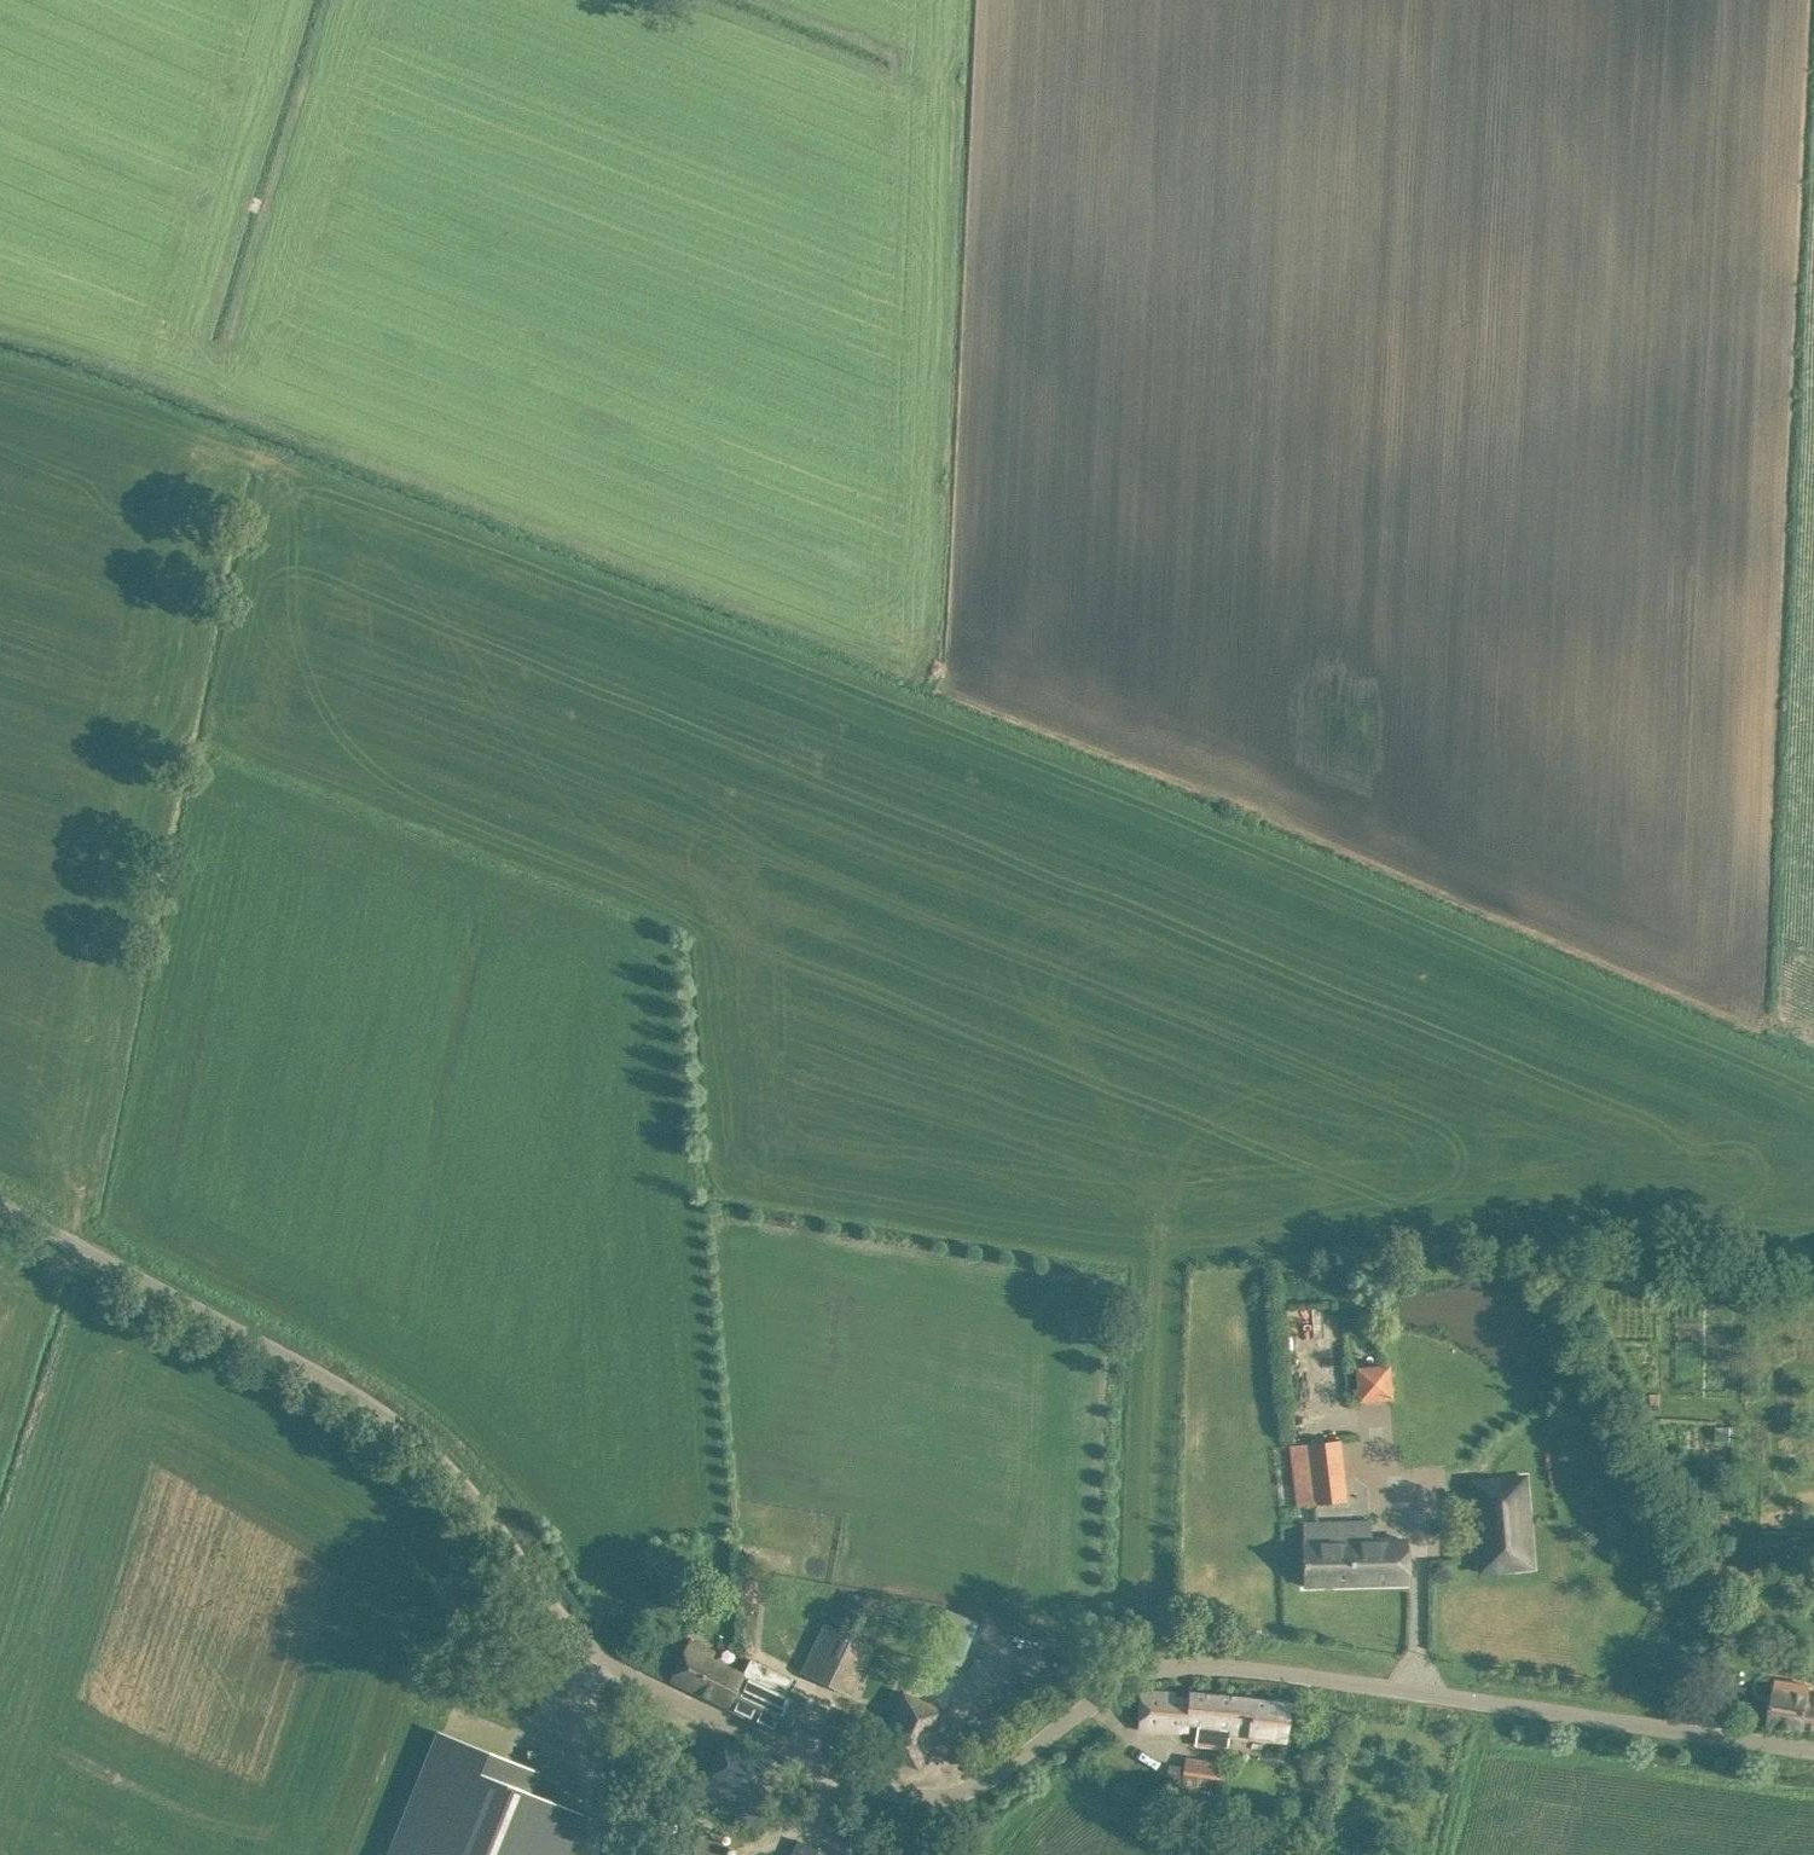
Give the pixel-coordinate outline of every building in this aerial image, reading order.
[(1387,1367),(1357,1369),(1360,1399),(1390,1397),(1387,1367)] [(1290,1450),(1294,1482),(1297,1506),(1332,1502),(1329,1478),(1344,1476),(1339,1444),(1336,1445),(1290,1450)] [(1525,1476),(1472,1481),(1479,1572),(1533,1567),(1525,1476)] [(1758,1494),(1776,1495),(1777,1478),(1759,1477),(1758,1494)] [(1406,1539),(1370,1540),(1337,1540),(1336,1521),(1303,1522),(1303,1541),(1304,1585),(1407,1583),(1406,1539)] [(738,1557),(740,1579),(754,1577),(752,1556),(738,1557)] [(828,1651),(815,1677),(849,1694),(873,1645),(849,1633),(837,1656),(828,1651)] [(670,1679),(726,1705),(740,1678),(739,1678),(706,1661),(709,1656),(687,1644),(681,1657),(670,1679)] [(740,1678),(726,1705),(788,1735),(803,1702),(742,1672),(739,1678),(740,1678)] [(1769,1724),(1813,1731),(1813,1695),(1809,1694),(1810,1684),(1776,1679),(1769,1724)] [(1141,1691),(1139,1727),(1163,1729),(1186,1731),(1187,1722),(1198,1723),(1195,1743),(1227,1747),(1229,1734),(1247,1736),(1247,1739),(1285,1742),(1287,1728),(1289,1704),(1189,1693),(1189,1698),(1174,1697),(1174,1693),(1141,1691)] [(393,1854),(561,1854),(578,1812),(525,1790),(533,1769),(442,1732),(393,1854)] [(1182,1797),(1215,1803),(1221,1762),(1185,1756),(1184,1765),(1169,1763),(1164,1796),(1182,1799),(1182,1797)] [(799,1843),(793,1854),(827,1854),(799,1843)]
